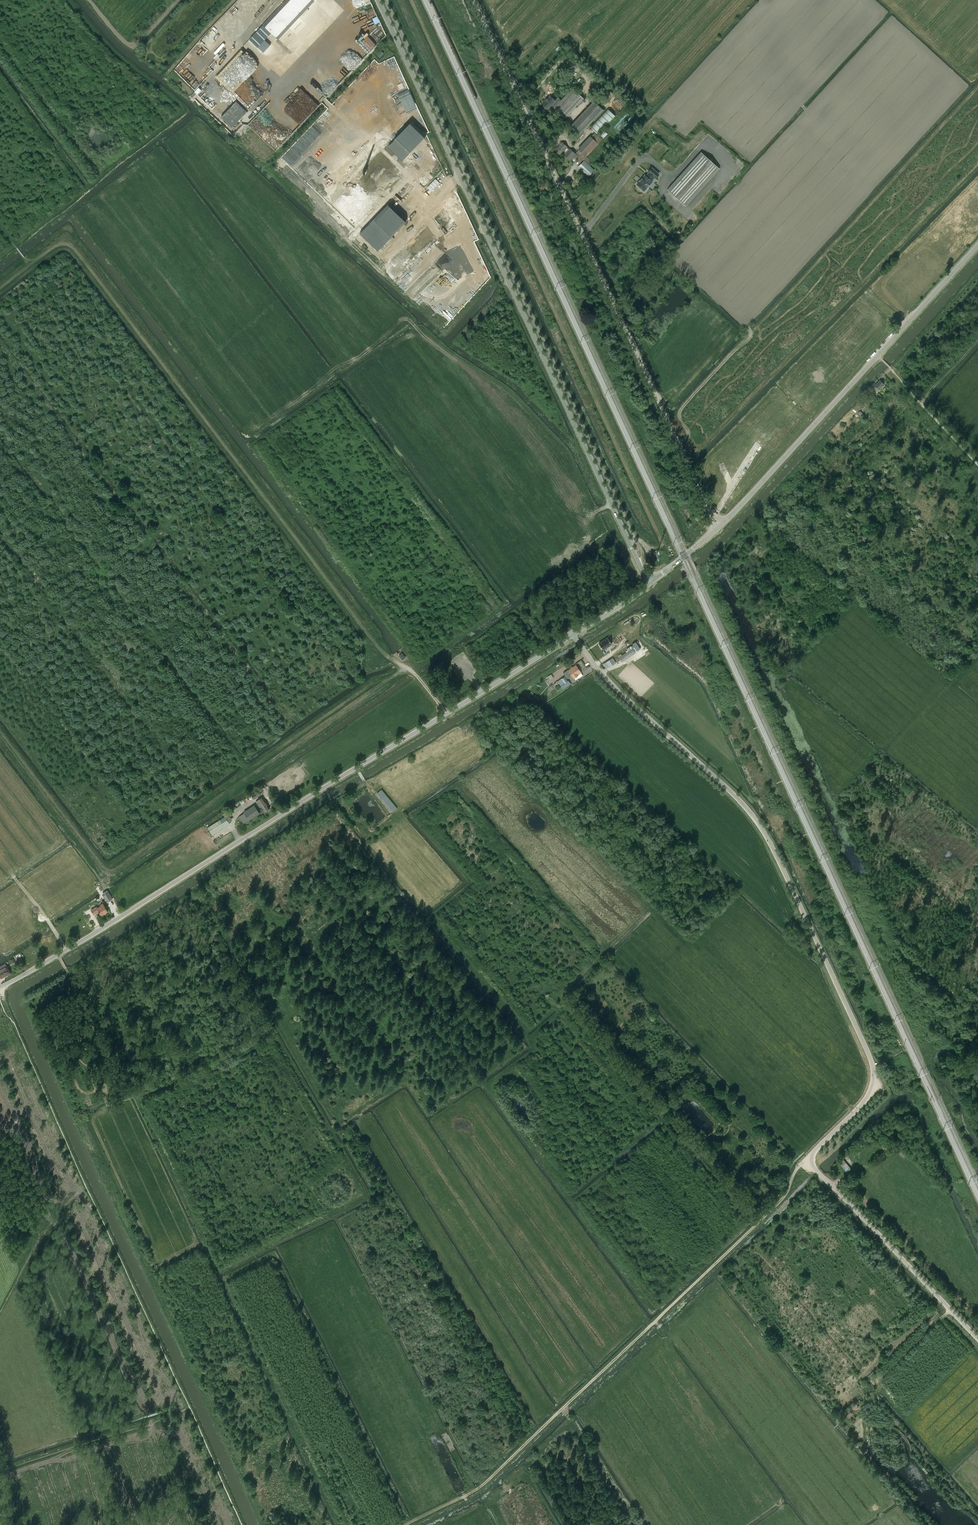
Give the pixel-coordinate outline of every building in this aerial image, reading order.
[(313,0),(287,0),(264,25),(271,32),(278,39),(314,1),(313,0)] [(535,56),(539,60),(543,56),(539,52),(535,56)] [(553,108),(552,110),(563,120),(584,99),(572,88),(561,100),(553,108)] [(553,108),(561,100),(558,97),(555,100),(550,96),(545,101),(544,100),(542,102),(543,103),(542,104),(544,105),(543,105),(546,108),(546,107),(548,108),(550,105),(553,108)] [(236,101),(221,117),(232,128),(247,112),(236,101)] [(594,101),(570,126),(579,135),(603,110),(594,101)] [(608,108),(590,127),(598,134),(615,116),(608,108)] [(395,139),(388,147),(402,161),(409,153),(426,135),(411,121),(394,139),(395,139)] [(603,130),(599,134),(603,138),(608,134),(603,130)] [(576,152),(589,164),(592,161),(587,156),(602,139),(595,132),(591,136),(590,136),(578,149),(578,150),(576,153),(576,152)] [(565,155),(570,149),(563,142),(555,150),(559,155),(562,152),(565,155)] [(570,149),(565,155),(569,160),(569,159),(571,161),(574,158),(581,164),(578,167),(588,176),(594,170),(588,165),(589,164),(576,152),(576,153),(577,154),(577,155),(575,153),(570,149)] [(701,152),(667,189),(686,206),(719,169),(701,152)] [(645,175),(637,184),(644,191),(645,190),(646,190),(648,188),(648,187),(652,182),(651,181),(654,177),(655,178),(659,174),(652,168),(648,172),(649,173),(646,176),(645,175)] [(431,194),(441,183),(435,177),(427,185),(428,186),(425,189),(431,194)] [(388,204),(360,233),(378,251),(406,221),(388,204)] [(420,230),(414,237),(416,240),(419,243),(422,247),(425,245),(428,248),(430,251),(438,242),(439,241),(441,243),(450,237),(456,230),(437,214),(432,218),(422,228),(420,230)] [(680,217),(676,223),(681,227),(686,220),(680,217)] [(439,251),(443,255),(448,250),(444,247),(439,251)] [(880,380),(875,385),(873,388),(878,392),(880,390),(879,389),(884,384),(880,380)] [(867,398),(861,404),(861,405),(860,405),(863,408),(870,400),(867,398)] [(756,457),(762,445),(755,441),(752,449),(751,449),(750,452),(753,454),(753,455),(756,457)] [(605,637),(596,643),(601,650),(610,644),(605,637)] [(622,661),(635,652),(633,648),(619,657),(622,661)] [(606,669),(615,662),(612,657),(603,664),(606,669)] [(574,677),(578,675),(581,673),(576,665),(569,670),(574,677)] [(564,676),(558,681),(561,686),(563,684),(566,687),(571,683),(569,680),(568,681),(564,676)] [(539,701),(535,696),(531,700),(535,705),(539,701)] [(386,794),(382,789),(376,794),(381,799),(382,798),(385,802),(383,804),(385,806),(383,808),(384,810),(381,812),(384,816),(387,813),(389,815),(397,808),(386,795),(386,794)] [(258,790),(251,795),(254,800),(261,795),(258,790)] [(263,797),(256,801),(260,807),(261,806),(265,811),(270,808),(264,800),(263,797)] [(243,799),(229,809),(232,812),(245,803),(243,799)] [(244,813),(239,817),(243,823),(249,820),(260,813),(254,805),(243,812),(244,813)] [(225,816),(208,827),(213,835),(230,824),(225,816)] [(108,890),(102,894),(107,903),(113,899),(108,890)] [(97,907),(91,910),(94,914),(99,911),(101,915),(108,911),(103,903),(100,905),(101,906),(98,908),(97,907)] [(0,967),(0,975),(2,978),(11,973),(7,966),(4,968),(2,965),(0,967)] [(71,1083),(76,1096),(81,1094),(73,1073),(68,1075),(70,1080),(68,1081),(69,1084),(71,1083)] [(100,1093),(80,1101),(83,1107),(87,1105),(88,1108),(93,1106),(92,1103),(96,1101),(97,1104),(101,1103),(99,1100),(102,1099),(100,1093)] [(844,1159),(840,1163),(848,1172),(852,1169),(844,1159)]
